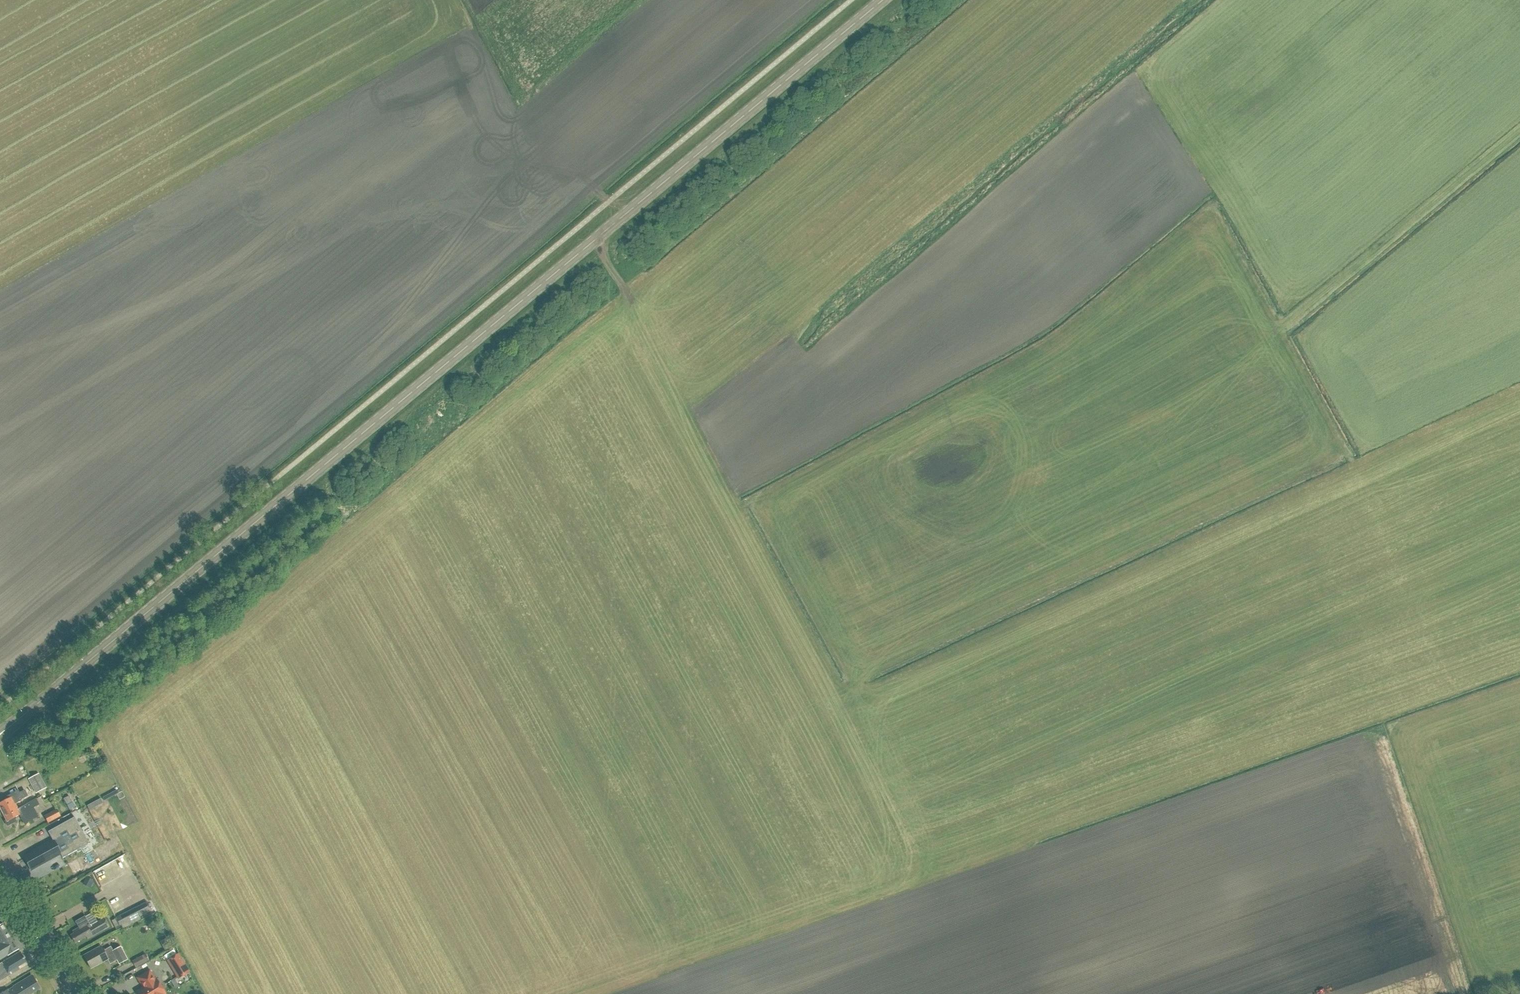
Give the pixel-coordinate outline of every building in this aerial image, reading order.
[(27,778),(34,792),(44,787),(37,773),(27,778)] [(2,813),(16,806),(15,803),(21,800),(20,800),(28,796),(25,790),(19,793),(18,791),(10,795),(11,797),(0,803),(0,808),(2,813)] [(42,798),(45,808),(57,804),(54,795),(42,798)] [(68,795),(63,798),(69,809),(74,806),(68,795)] [(4,821),(6,826),(15,822),(13,818),(20,815),(24,824),(38,817),(33,808),(39,805),(36,799),(27,804),(18,809),(16,806),(2,813),(6,820),(4,821)] [(43,816),(47,823),(59,816),(56,809),(43,816)] [(24,857),(31,869),(31,870),(32,870),(60,854),(63,858),(89,844),(74,817),(48,832),(53,841),(24,856),(23,857),(24,857)] [(115,917),(121,928),(140,918),(139,916),(151,910),(147,901),(115,917)] [(74,934),(70,935),(75,943),(86,937),(87,939),(93,936),(109,927),(104,919),(90,926),(85,917),(76,922),(79,928),(72,931),(74,934)] [(1,943),(1,944),(11,937),(3,924),(0,925),(0,942),(1,943)] [(8,955),(18,949),(11,937),(1,944),(1,943),(0,944),(0,960),(8,955)] [(110,947),(103,951),(101,946),(83,956),(91,969),(108,959),(110,964),(117,960),(119,964),(127,960),(120,947),(113,951),(110,947)] [(164,958),(177,979),(189,971),(176,951),(164,958)] [(0,964),(0,981),(9,976),(20,969),(18,967),(26,962),(20,952),(0,964)] [(135,968),(149,961),(145,954),(132,962),(135,968)] [(164,993),(156,980),(155,981),(149,971),(138,978),(144,988),(137,992),(139,993),(163,993),(164,993)] [(39,988),(32,975),(14,986),(14,987),(8,991),(7,991),(2,993),(30,993),(39,988)]
